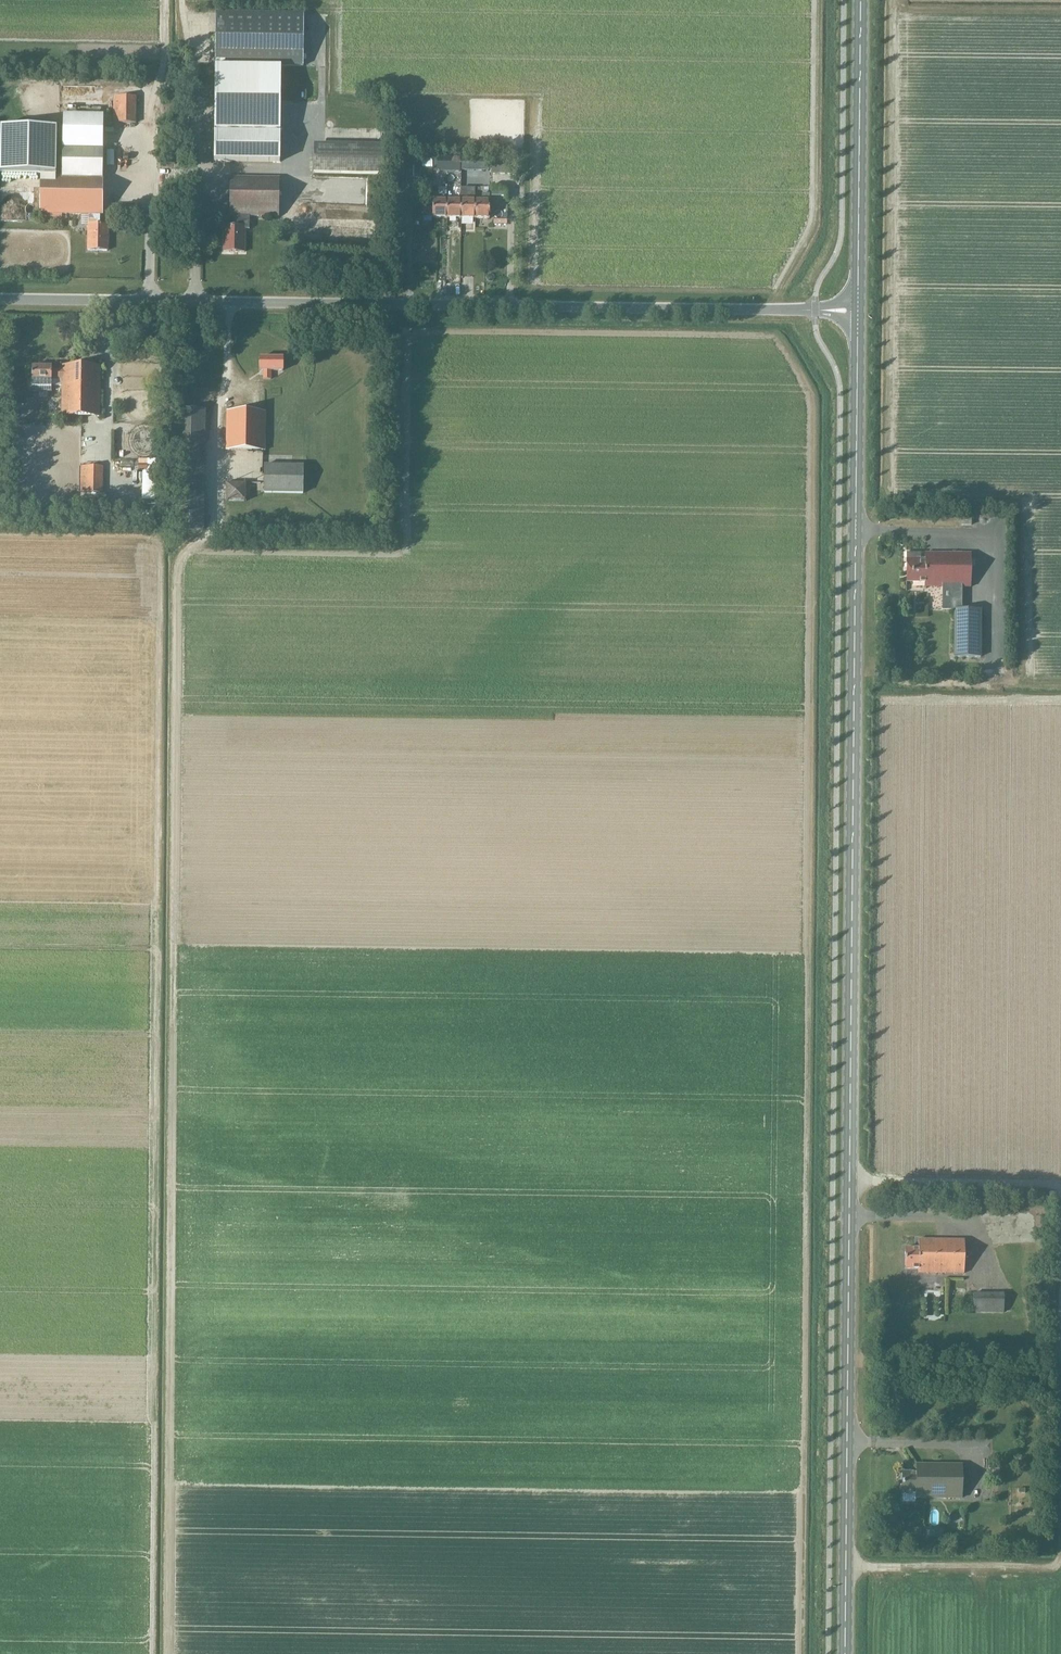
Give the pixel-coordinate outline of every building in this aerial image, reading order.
[(215,12),(215,65),(303,66),(304,13),(215,12)] [(215,66),(214,133),(280,134),(281,66),(215,66)] [(132,96),(113,96),(113,123),(136,123),(136,96),(132,96)] [(100,214),(102,214),(103,181),(103,114),(62,114),(62,175),(56,175),(41,175),(41,213),(90,214),(90,225),(88,225),(88,250),(108,250),(108,225),(99,225),(100,214)] [(57,128),(2,127),(1,172),(41,173),(41,175),(56,175),(57,128)] [(280,134),(214,133),(214,160),(280,160),(280,134)] [(314,150),(314,172),(384,173),(384,151),(314,150)] [(459,158),(438,158),(438,171),(459,172),(459,158)] [(488,159),(462,158),(462,170),(488,171),(488,159)] [(436,159),(426,160),(426,168),(437,168),(436,159)] [(490,160),(490,174),(514,174),(514,161),(490,160)] [(278,216),(279,178),(231,177),(230,216),(234,216),(234,227),(225,226),(224,252),(245,252),(245,227),(243,227),(243,216),(278,216)] [(475,201),(475,218),(489,218),(489,201),(489,194),(482,194),(482,201),(475,201)] [(475,218),(475,201),(475,195),(470,195),(470,201),(461,200),(461,218),(475,218)] [(447,218),(447,200),(432,200),(432,208),(423,208),(423,218),(432,218),(447,218)] [(461,218),(461,200),(447,200),(447,218),(461,218)] [(511,227),(512,221),(499,219),(498,225),(511,227)] [(283,370),(283,358),(259,357),(259,370),(264,370),(264,379),(271,379),(271,370),(283,370)] [(100,417),(101,366),(63,366),(63,367),(52,366),(52,367),(32,366),(32,380),(29,380),(28,388),(30,390),(39,391),(43,387),(52,387),(52,385),(62,385),(62,416),(100,417)] [(204,504),(206,410),(178,410),(176,528),(204,529),(204,504)] [(265,451),(266,412),(227,411),(226,450),(265,451)] [(303,493),(303,465),(264,464),(264,492),(303,493)] [(103,493),(104,467),(81,466),(80,493),(88,493),(87,500),(101,500),(102,493),(103,493)] [(246,502),(246,484),(226,483),(225,501),(246,502)] [(971,587),(971,553),(925,553),(925,562),(921,562),(921,553),(907,552),(907,582),(925,582),(925,587),(943,587),(961,587),(971,587)] [(961,587),(943,587),(943,610),(954,610),(954,609),(961,609),(961,587)] [(981,609),(961,609),(954,609),(954,610),(954,657),(980,657),(981,609)] [(964,1273),(964,1240),(919,1240),(919,1248),(906,1248),(905,1268),(918,1269),(918,1272),(964,1273)] [(918,1281),(919,1311),(932,1310),(932,1299),(937,1298),(936,1280),(918,1281)] [(1004,1314),(1004,1293),(974,1293),(973,1313),(1004,1314)] [(961,1498),(962,1465),(916,1465),(916,1473),(903,1473),(903,1493),(916,1494),(916,1497),(961,1498)]
